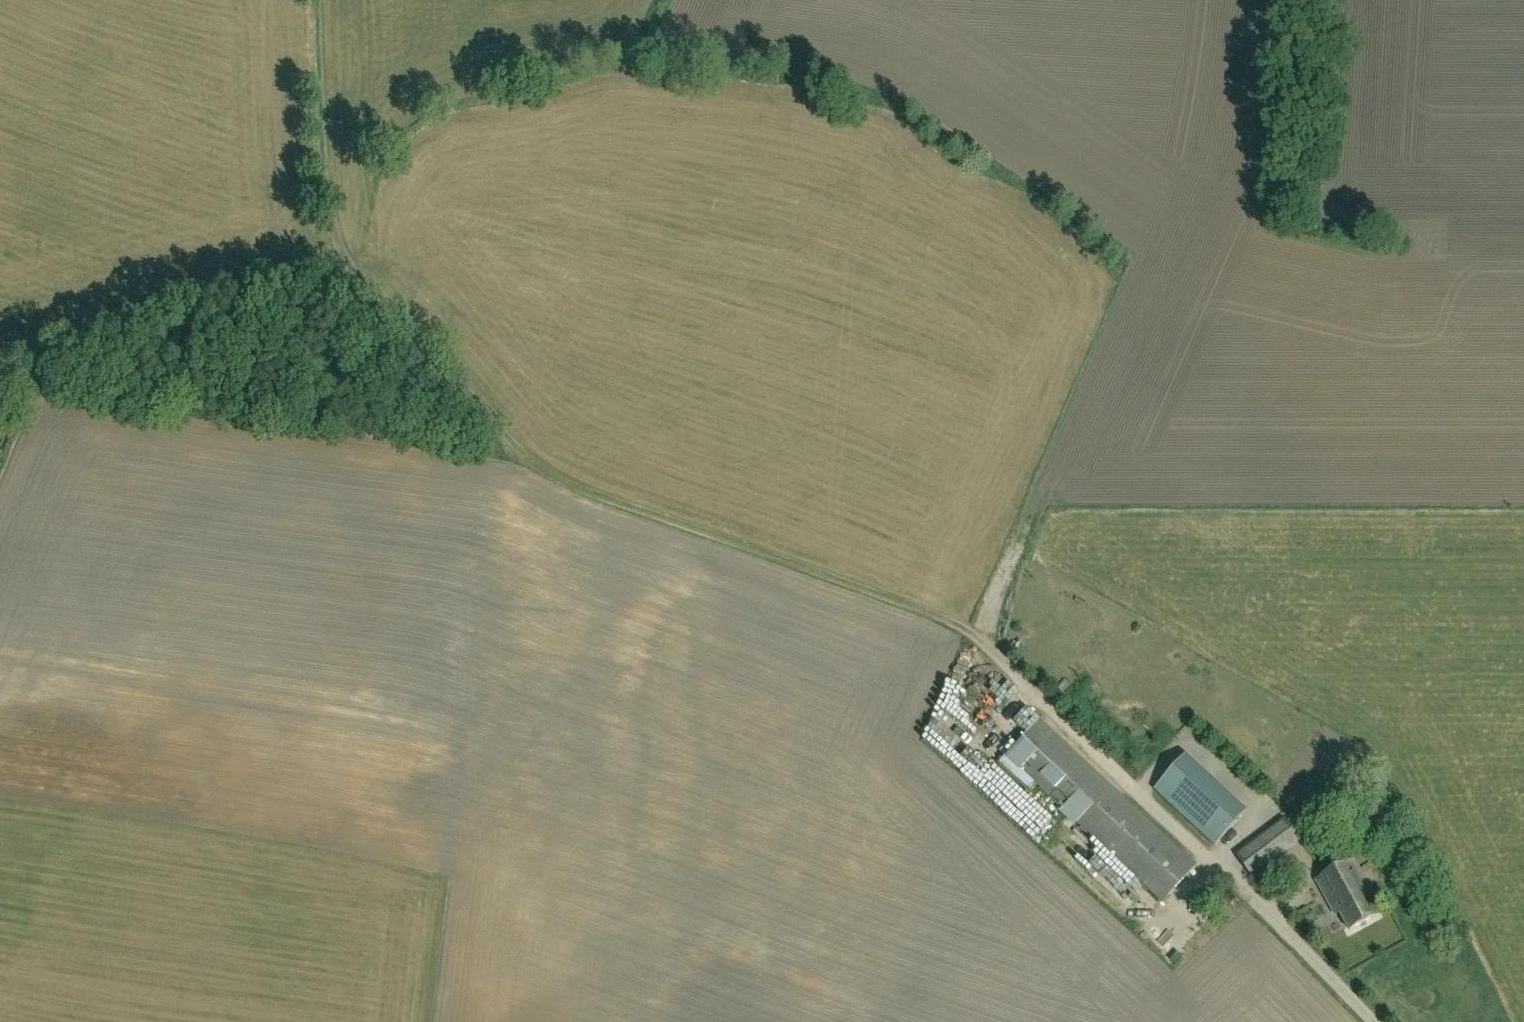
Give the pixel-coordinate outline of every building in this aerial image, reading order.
[(1162,902),(1196,866),(1040,720),(1006,756),(1162,902)] [(1220,747),(1207,757),(1240,803),(1254,793),(1220,747)] [(1182,760),(1155,790),(1215,845),(1242,816),(1182,760)] [(1285,819),(1236,855),(1252,876),(1300,840),(1285,819)] [(1126,892),(1136,882),(1110,855),(1100,865),(1126,892)] [(1377,916),(1367,898),(1374,895),(1355,859),(1316,880),(1335,916),(1341,913),(1350,930),(1377,916)] [(1163,941),(1168,928),(1156,923),(1151,937),(1163,941)]
